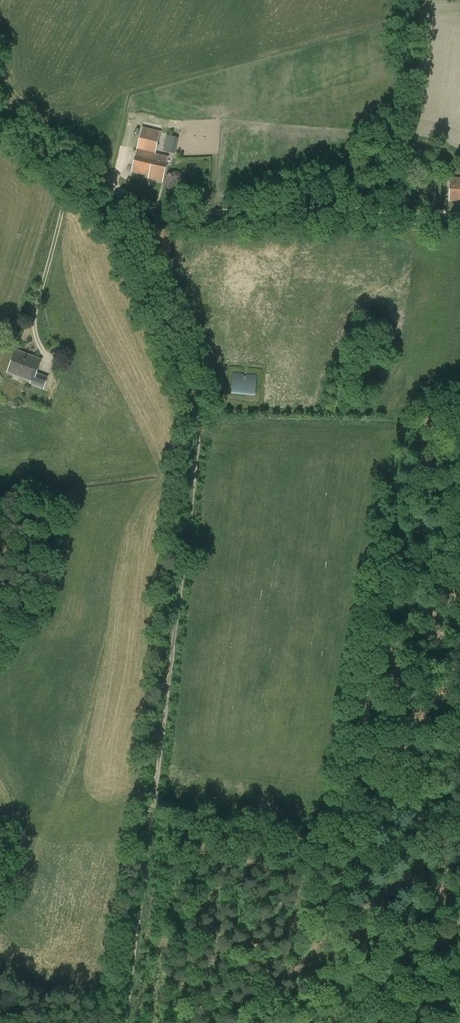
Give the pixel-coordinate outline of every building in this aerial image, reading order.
[(142,127),(137,149),(155,154),(161,132),(142,127)] [(167,135),(163,151),(175,154),(179,138),(167,135)] [(155,154),(137,149),(137,151),(132,172),(149,176),(148,178),(163,181),(168,157),(155,154)] [(451,178),(449,200),(459,201),(459,179),(451,178)] [(41,360),(16,351),(8,372),(30,381),(30,383),(43,388),(47,378),(36,373),(41,360)] [(257,374),(233,373),(231,394),(255,396),(257,374)]
